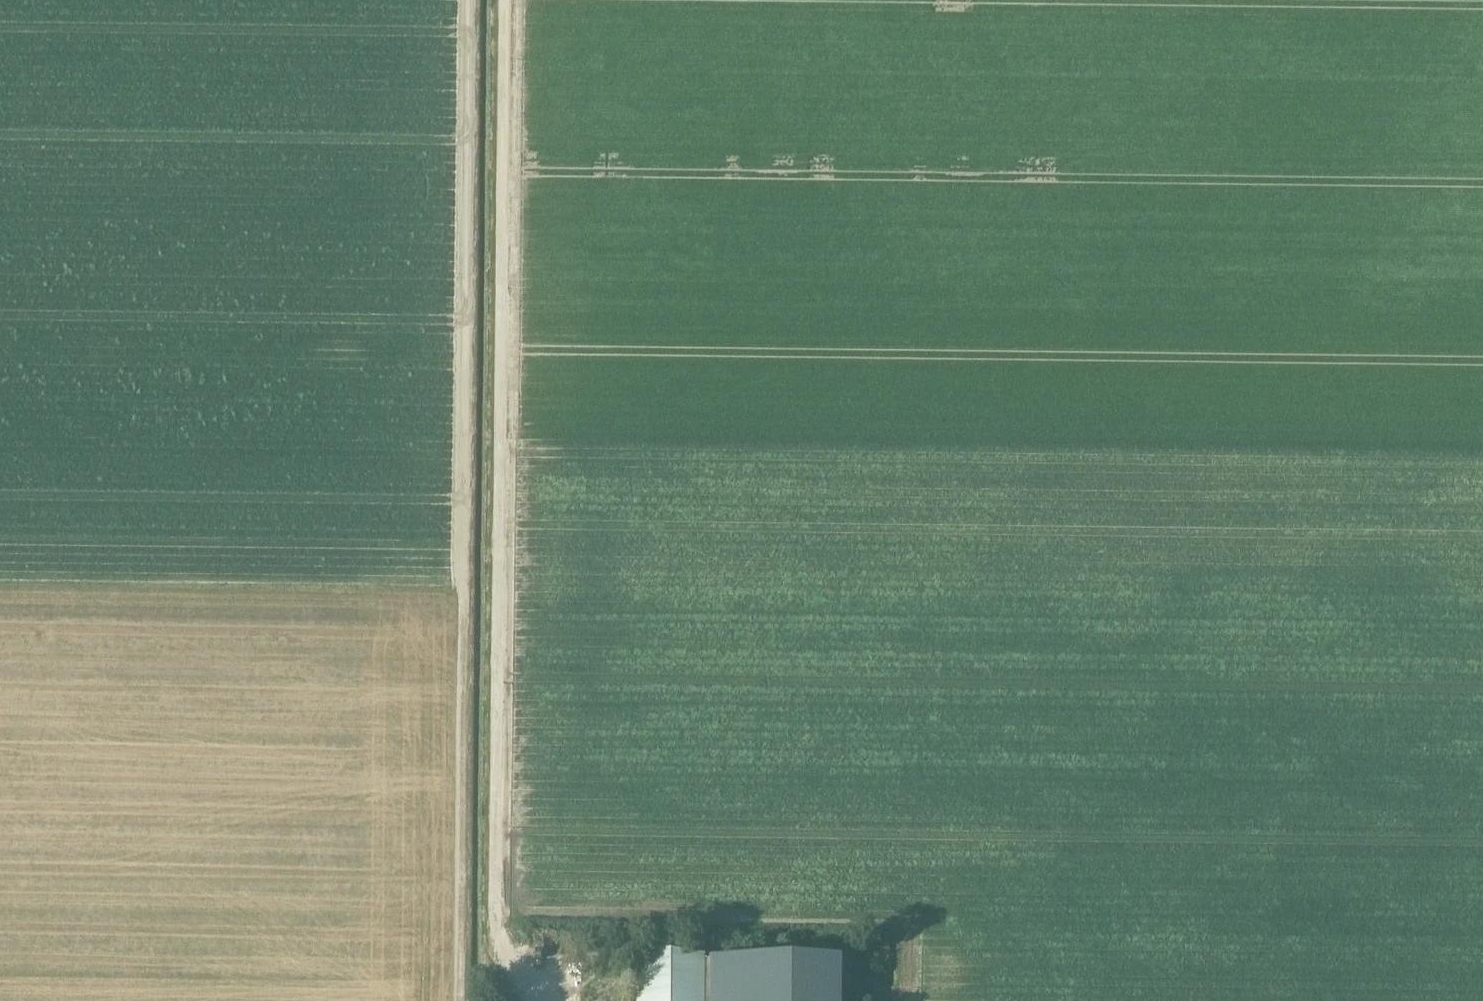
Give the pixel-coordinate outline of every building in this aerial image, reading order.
[(705,956),(635,956),(635,1000),(705,1000),(705,956)] [(836,961),(711,960),(711,1000),(836,1000),(836,961)]
